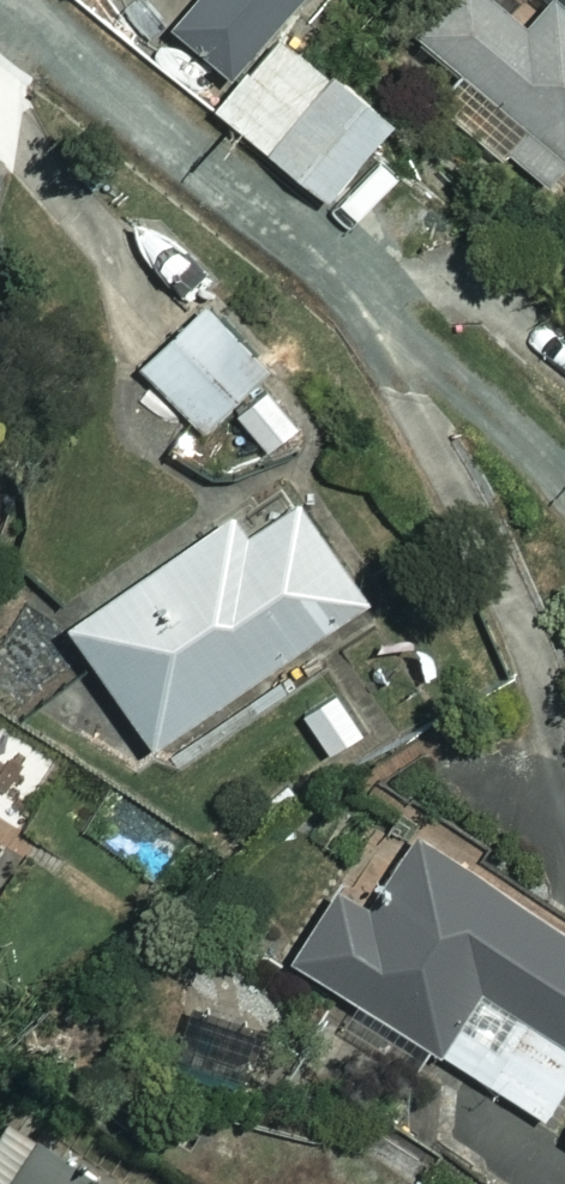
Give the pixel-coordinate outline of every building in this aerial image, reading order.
[(227,68),(283,0),(186,0),(169,21),(227,68)] [(524,9),(513,0),(432,0),(412,26),(467,68),(435,109),(551,198),(564,180),(564,0),(531,0),(524,9)] [(390,110),(284,27),(220,108),(326,191),(390,110)] [(272,357),(208,294),(141,363),(205,426),(272,357)] [(274,378),(233,413),(272,458),(313,424),(274,378)] [(368,590),(296,488),(245,523),(230,502),(66,617),(154,741),(368,590)] [(355,685),(296,711),(318,761),(377,734),(355,685)] [(421,817),(362,900),(340,884),(294,950),(359,996),(343,1019),(399,1059),(421,1029),(536,1111),(564,1071),(564,919),(421,817)] [(266,1027),(191,1000),(172,1052),(247,1080),(266,1027)] [(0,1170),(0,1183),(95,1183),(23,1136),(0,1170)]
